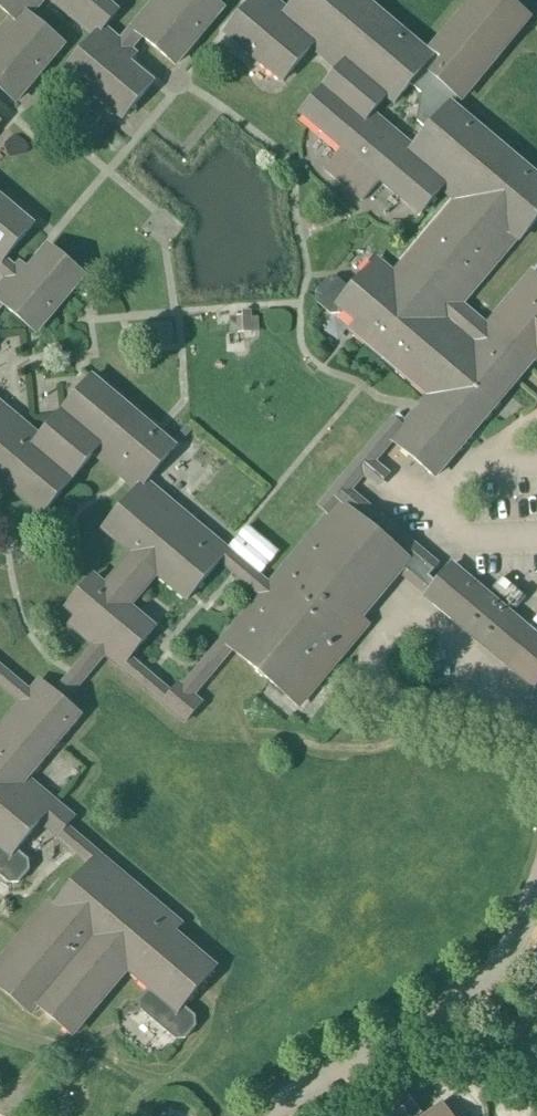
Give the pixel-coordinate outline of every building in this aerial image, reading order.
[(520,240),(536,220),(536,177),(452,105),(458,97),(462,100),(530,18),(508,0),(474,0),(429,55),(364,0),(298,0),(288,11),(276,0),(254,0),(226,33),(283,81),(311,48),(339,71),(303,113),(342,146),(323,170),(362,202),(381,179),(421,213),(442,189),(465,209),(404,282),(377,259),(351,291),(338,279),(327,280),(316,293),(317,304),(330,316),(341,314),(344,310),(436,387),(402,428),(393,420),(320,506),(329,514),(269,585),(147,482),(175,448),(92,378),(42,438),(0,403),(0,477),(43,514),(94,454),(137,491),(105,529),(134,554),(106,587),(94,577),(68,608),(78,616),(70,625),(95,646),(55,694),(40,681),(30,692),(0,666),(0,684),(22,702),(0,728),(0,875),(10,883),(19,882),(29,870),(28,861),(16,851),(40,822),(90,865),(55,908),(58,910),(0,979),(0,988),(31,1014),(38,1006),(72,1035),(128,969),(152,989),(141,1001),(142,1010),(177,1040),(186,1038),(196,1026),(195,1017),(183,1007),(216,968),(174,933),(182,924),(66,826),(74,817),(27,778),(80,715),(65,702),(105,655),(185,722),(201,703),(193,696),(233,650),(284,693),(299,707),(367,625),(360,620),(399,573),(534,687),(536,683),(536,637),(452,566),(437,584),(429,577),(439,566),(351,491),(364,475),(373,483),(384,470),(375,463),(393,441),(435,477),(536,356),(536,276),(533,273),(487,326),(462,305),(518,238),(520,240)] [(12,17),(0,32),(0,89),(16,102),(63,45),(30,17),(44,0),(0,0),(0,7),(12,17)] [(121,41),(105,27),(117,12),(103,0),(51,0),(95,37),(67,70),(123,118),(153,84),(128,63),(136,54),(131,50),(142,37),(175,65),(223,8),(214,0),(155,0),(121,41)] [(7,279),(0,287),(0,308),(3,305),(36,333),(84,276),(50,247),(29,271),(20,264),(16,269),(5,259),(33,226),(0,198),(0,273),(7,279)] [(260,311),(234,312),(235,331),(261,330),(260,311)] [(517,609),(526,597),(502,577),(493,589),(517,609)] [(442,1106),(428,1115),(449,1115),(442,1106)]
